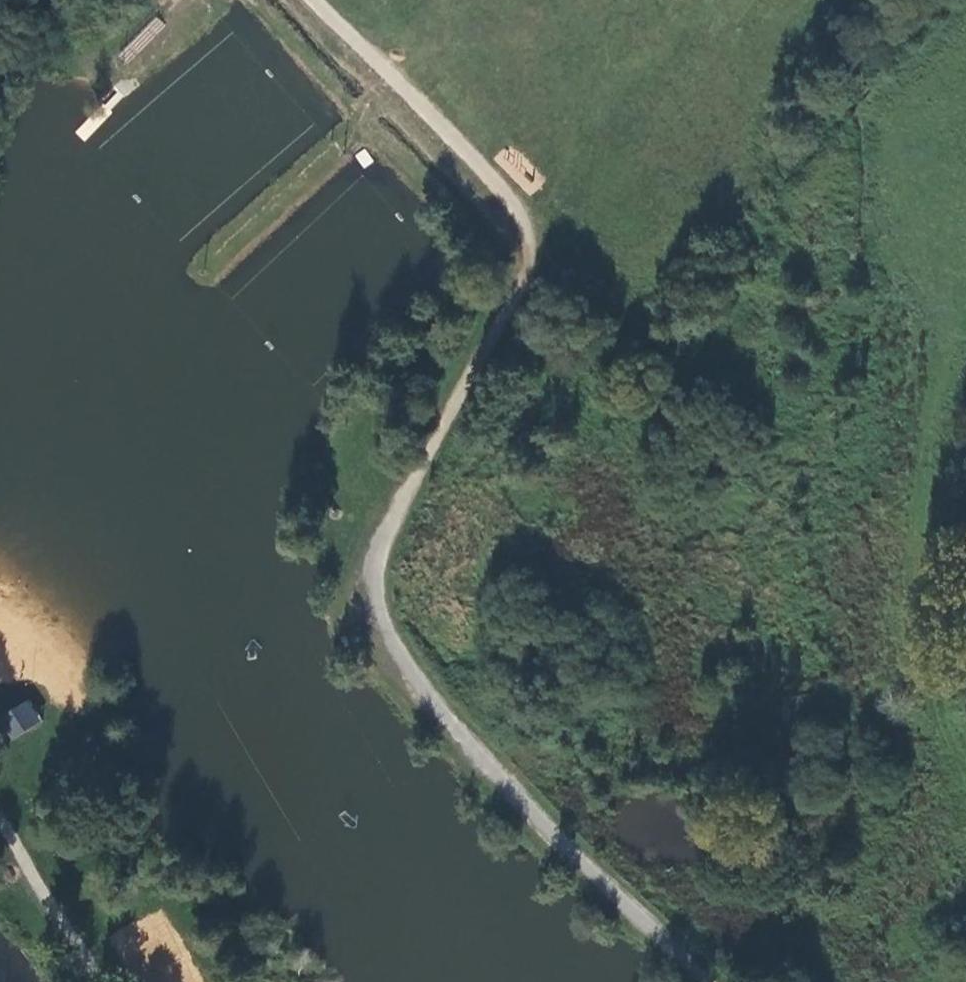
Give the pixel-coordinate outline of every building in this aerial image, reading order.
[(127,63),(165,26),(156,17),(118,54),(127,63)] [(18,739),(46,722),(36,703),(7,722),(18,739)]
